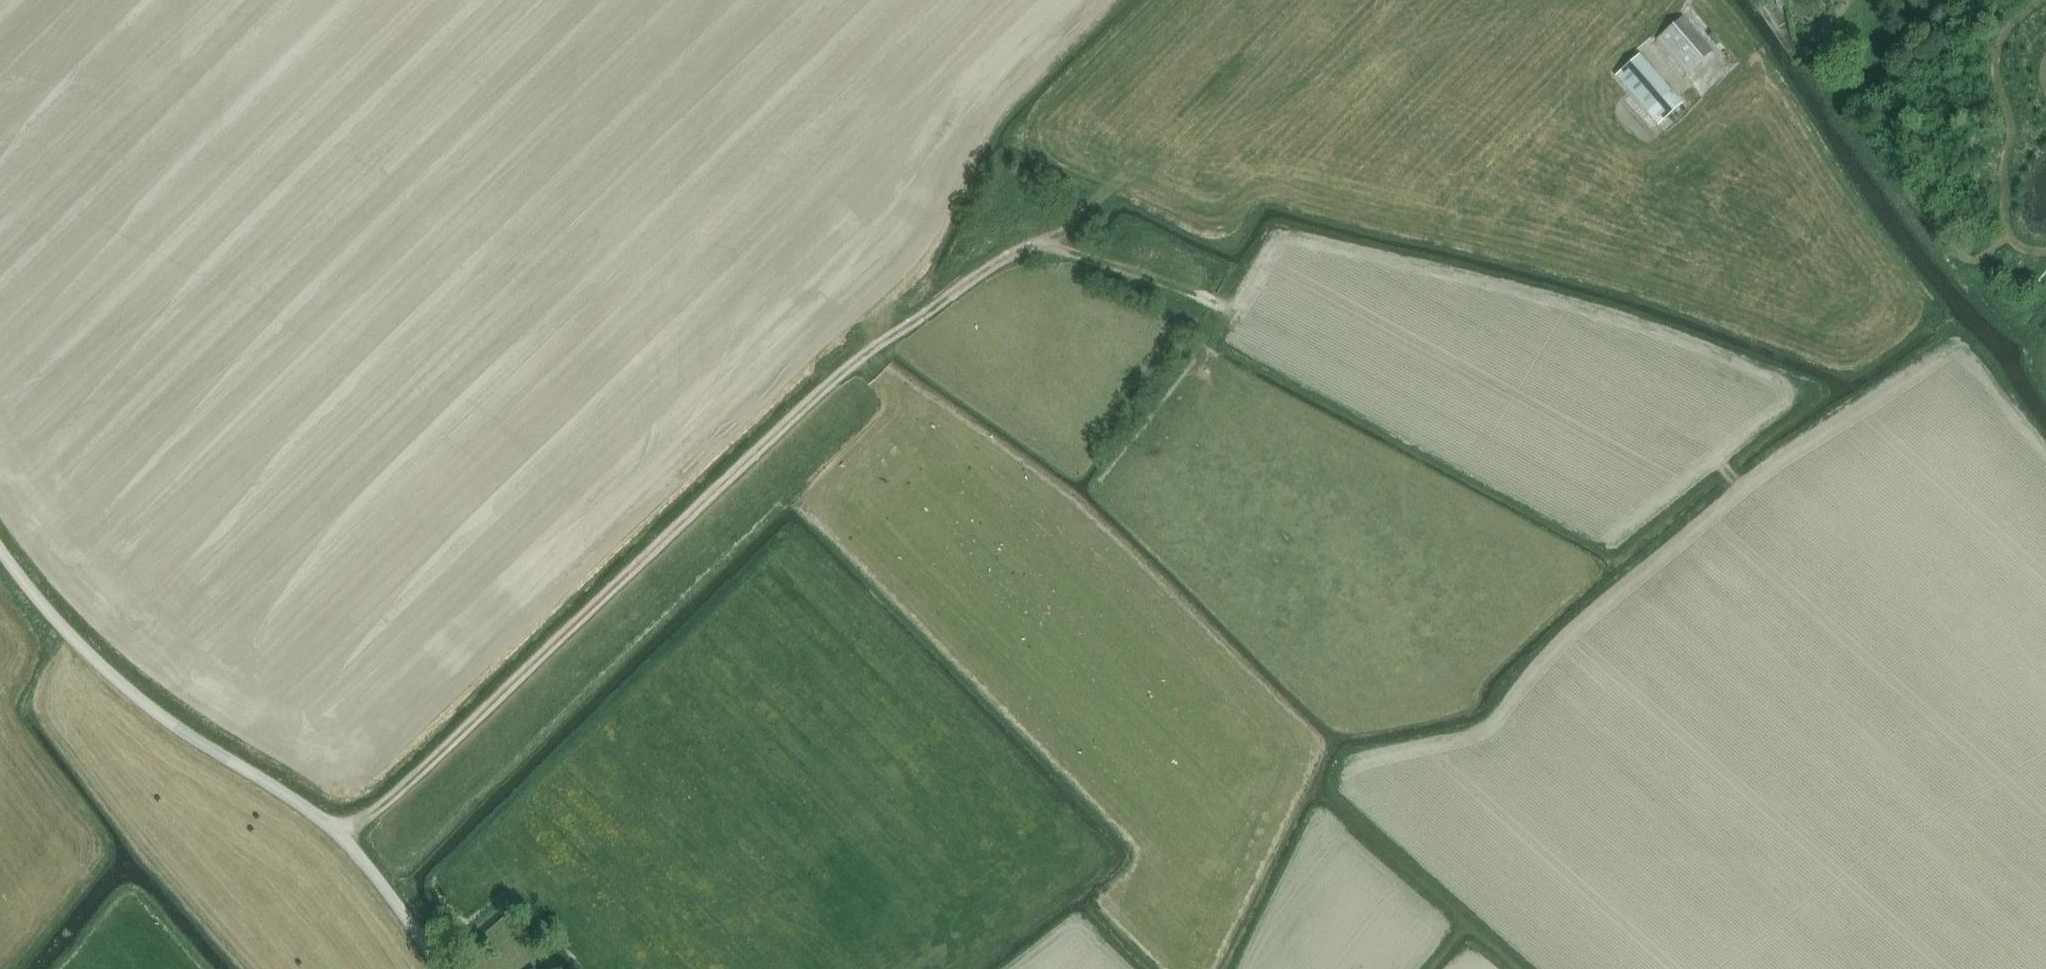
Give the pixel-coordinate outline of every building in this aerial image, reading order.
[(1686,75),(1714,51),(1683,15),(1656,39),(1686,75)] [(1617,77),(1663,126),(1688,103),(1642,54),(1617,77)]
